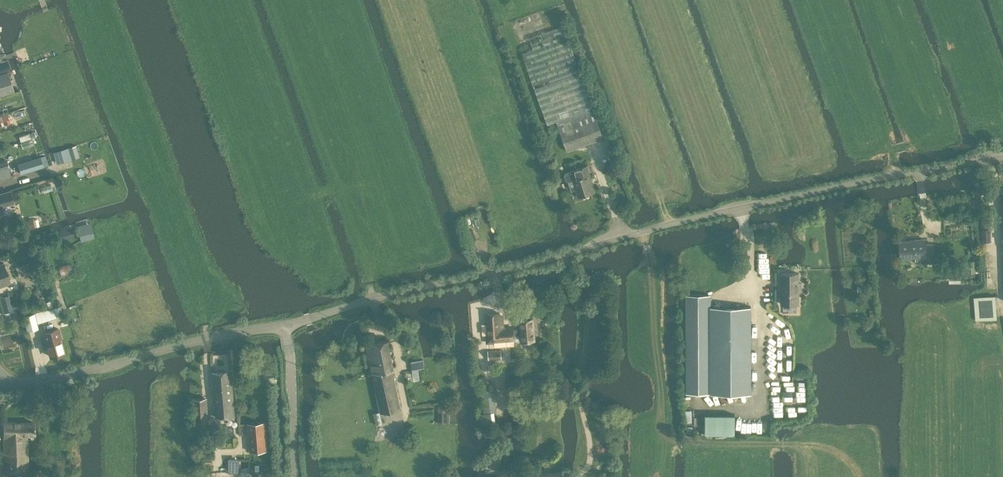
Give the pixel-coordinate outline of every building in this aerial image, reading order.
[(521,53),(547,124),(556,121),(557,123),(594,110),(563,26),(529,38),(533,49),(521,53)] [(14,91),(8,71),(0,74),(0,95),(14,91)] [(567,150),(603,137),(594,110),(557,123),(567,150)] [(10,122),(7,113),(0,116),(0,125),(10,122)] [(68,148),(52,152),(55,161),(56,163),(71,158),(68,148)] [(40,156),(17,163),(20,173),(43,166),(40,156)] [(0,162),(0,169),(9,166),(7,160),(0,162)] [(571,190),(576,189),(578,197),(594,192),(591,183),(593,183),(587,165),(565,172),(564,174),(566,179),(568,181),(571,190)] [(5,218),(1,205),(13,202),(10,190),(0,193),(0,220),(5,218)] [(982,219),(983,240),(992,240),(991,218),(982,219)] [(21,222),(24,230),(34,227),(32,219),(21,222)] [(77,225),(81,240),(94,236),(90,222),(77,225)] [(916,241),(899,241),(900,257),(926,256),(926,260),(934,260),(934,244),(926,244),(925,239),(916,239),(916,241)] [(966,260),(966,272),(976,272),(976,260),(966,260)] [(7,274),(3,262),(0,263),(0,283),(9,280),(7,274)] [(19,277),(35,272),(32,263),(16,267),(19,277)] [(798,274),(784,274),(781,274),(781,304),(798,304),(798,292),(801,292),(801,283),(798,283),(798,274)] [(8,294),(0,296),(0,301),(3,313),(13,310),(8,294)] [(710,294),(686,294),(686,393),(710,393),(710,336),(751,336),(751,306),(710,306),(710,294)] [(975,320),(996,319),(995,295),(974,297),(975,320)] [(50,309),(42,311),(23,315),(27,330),(38,328),(37,323),(57,317),(64,314),(61,305),(50,309)] [(498,312),(487,313),(488,341),(513,339),(512,335),(520,335),(520,342),(533,341),(535,341),(534,318),(519,318),(519,321),(520,329),(512,330),(512,327),(503,328),(503,319),(502,314),(499,314),(498,312)] [(51,355),(62,352),(58,337),(60,337),(57,328),(44,332),(51,355)] [(400,407),(388,338),(367,342),(379,411),(400,407)] [(501,350),(488,351),(488,359),(501,358),(501,350)] [(411,361),(412,370),(424,369),(423,359),(411,361)] [(212,372),(216,417),(234,415),(231,371),(212,372)] [(495,411),(492,389),(480,391),(484,413),(495,411)] [(207,398),(194,399),(196,428),(209,427),(207,398)] [(449,409),(439,409),(439,423),(449,423),(449,409)] [(735,414),(705,414),(704,433),(734,434),(735,414)] [(264,421),(247,423),(250,451),(267,449),(264,421)] [(34,422),(3,422),(3,472),(27,472),(28,449),(28,442),(27,433),(34,433),(34,422)] [(229,460),(229,472),(238,472),(239,460),(229,460)]
